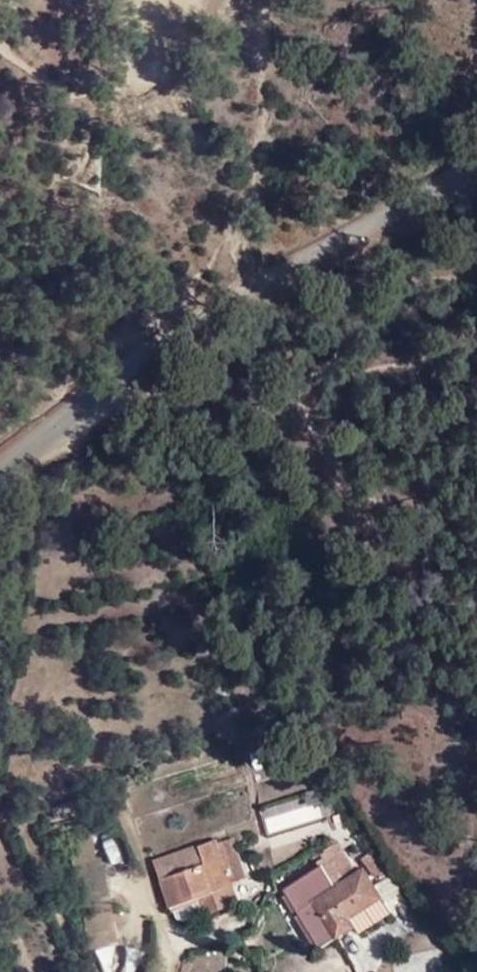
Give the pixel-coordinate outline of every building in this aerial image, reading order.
[(205,843),(206,846),(210,860),(224,857),(221,845),(224,844),(222,839),(205,843)] [(236,841),(224,844),(221,845),(224,857),(233,884),(246,880),(236,841)] [(319,860),(322,864),(284,887),(319,947),(332,940),(341,934),(354,926),(350,917),(382,898),(363,868),(354,874),(352,872),(338,853),(337,852),(332,845),(321,852),(323,856),(319,860)] [(200,893),(233,884),(224,857),(210,860),(206,846),(168,858),(172,871),(158,875),(166,903),(169,902),(200,893)] [(360,858),(363,863),(375,853),(372,849),(360,858)] [(390,869),(375,853),(363,863),(375,878),(390,869)] [(172,871),(168,858),(154,861),(158,875),(172,871)] [(238,902),(233,884),(200,893),(206,912),(238,902)] [(87,948),(116,945),(110,885),(82,887),(87,948)] [(200,893),(169,902),(171,911),(183,917),(206,912),(200,893)] [(354,926),(355,929),(359,932),(390,913),(382,898),(350,917),(354,926)] [(408,902),(399,908),(411,922),(419,916),(408,902)]
